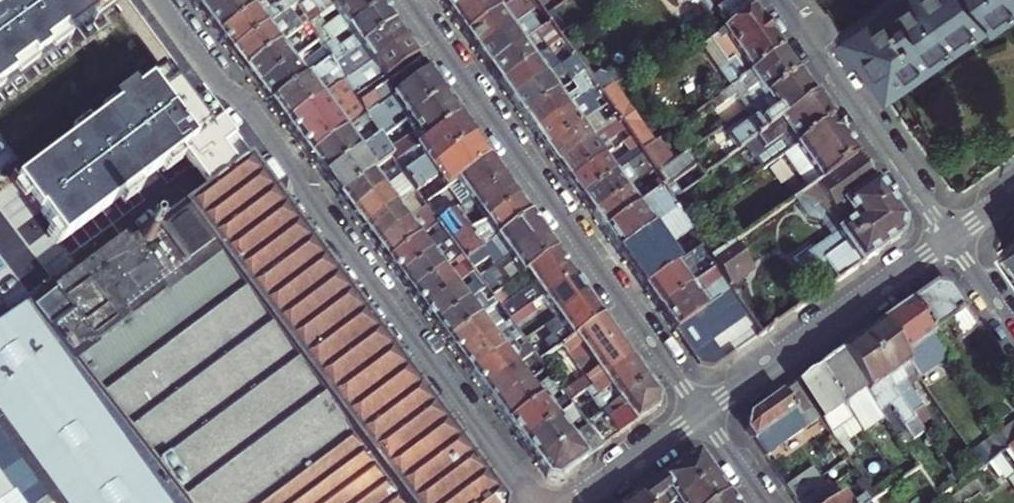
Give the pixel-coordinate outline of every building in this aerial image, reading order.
[(80,34),(77,30),(102,11),(105,15),(126,0),(0,0),(0,94),(80,34)] [(230,0),(192,0),(191,1),(205,19),(230,0)] [(254,10),(268,0),(255,0),(248,6),(244,0),(230,0),(205,19),(218,37),(254,10)] [(267,28),(297,6),(295,3),(293,0),(290,0),(277,10),(275,7),(260,19),(254,10),(218,37),(231,55),(267,28)] [(295,3),(297,6),(299,9),(309,1),(311,0),(299,0),(295,3)] [(309,1),(316,11),(305,19),(309,25),(317,20),(332,8),(330,6),(338,0),(311,0),(309,1)] [(332,8),(342,21),(337,21),(325,30),(317,20),(309,25),(317,37),(320,43),(323,47),(332,40),(347,29),(380,5),(376,0),(338,0),(330,6),(332,8)] [(480,0),(449,0),(442,5),(453,21),(480,0)] [(488,0),(480,0),(453,21),(463,35),(496,11),(512,0),(495,0),(491,3),(488,0)] [(687,6),(692,3),(703,19),(713,13),(731,0),(682,0),(687,6)] [(729,87),(779,51),(743,0),(731,0),(713,13),(722,25),(728,26),(707,41),(722,63),(715,68),(729,87)] [(843,39),(859,61),(871,53),(896,88),(994,18),(998,24),(1013,13),(1013,0),(897,0),(843,39)] [(380,5),(347,29),(353,38),(338,49),(332,40),(323,47),(327,55),(331,60),(334,65),(360,47),(393,23),(380,5)] [(521,11),(524,16),(529,13),(526,8),(521,11)] [(568,31),(552,9),(542,17),(547,24),(558,38),(568,31)] [(475,52),(508,28),(496,11),(463,35),(475,52)] [(231,55),(245,73),(280,47),(309,25),(305,19),(297,25),(295,21),(273,37),(267,28),(231,55)] [(404,39),(393,23),(360,47),(334,65),(341,76),(344,82),(404,39)] [(475,52),(486,68),(520,44),(508,28),(475,52)] [(257,89),(292,63),(320,43),(317,37),(308,43),(305,39),(284,53),(280,47),(245,73),(257,89)] [(367,91),(383,79),(416,56),(404,39),(344,82),(348,89),(354,98),(355,100),(367,91)] [(700,46),(715,68),(722,63),(707,41),(700,46)] [(498,85),(531,61),(520,44),(486,68),(498,85)] [(556,50),(553,45),(548,49),(551,53),(556,50)] [(748,108),(795,74),(779,51),(729,87),(710,101),(715,108),(735,94),(746,110),(747,109),(748,108)] [(269,106),(331,60),(327,55),(300,74),(292,63),(257,89),(269,106)] [(416,56),(383,79),(367,91),(378,108),(392,98),(427,72),(416,56)] [(329,84),(333,91),(344,82),(341,76),(334,65),(331,60),(269,106),(285,127),(321,100),(321,99),(314,90),(332,77),(334,80),(329,84)] [(543,77),(531,61),(498,85),(510,101),(543,77)] [(427,72),(392,98),(400,111),(374,130),(376,132),(379,139),(381,141),(388,136),(408,122),(444,96),(427,72)] [(13,186),(58,246),(179,155),(192,171),(207,190),(247,161),(202,100),(190,109),(163,73),(13,186)] [(726,159),(743,146),(812,97),(795,74),(748,108),(747,109),(753,119),(716,145),(726,159)] [(596,75),(588,81),(594,90),(599,96),(610,88),(603,78),(596,75)] [(554,93),(543,77),(510,101),(521,117),(554,93)] [(579,82),(576,77),(571,81),(574,86),(579,82)] [(348,89),(344,82),(333,91),(337,96),(348,89)] [(624,104),(611,87),(610,88),(599,96),(605,105),(611,114),(618,123),(622,128),(629,139),(639,152),(652,143),(637,123),(640,121),(627,102),(624,104)] [(285,127),(309,158),(346,131),(366,117),(378,108),(367,91),(355,100),(354,98),(332,114),(321,100),(285,127)] [(533,134),(567,110),(554,93),(521,117),(533,134)] [(401,160),(459,118),(444,96),(408,122),(416,133),(395,148),(388,136),(381,141),(392,159),(395,164),(401,160)] [(743,146),(760,171),(781,156),(830,123),(812,97),(743,146)] [(400,111),(392,98),(378,108),(366,117),(374,130),(400,111)] [(545,150),(578,125),(567,110),(533,134),(545,150)] [(603,115),(599,110),(594,114),(597,119),(603,115)] [(556,166),(590,142),(618,123),(611,114),(583,133),(578,125),(545,150),(556,166)] [(474,139),(459,118),(401,160),(395,164),(401,172),(403,176),(407,181),(409,184),(413,181),(408,173),(409,172),(424,161),(430,169),(474,139)] [(789,194),(793,200),(813,186),(854,157),(841,138),(841,137),(831,122),(830,123),(781,156),(801,185),(789,194)] [(618,123),(590,142),(556,166),(568,183),(601,159),(611,152),(604,143),(609,139),(608,138),(622,128),(618,123)] [(324,179),(357,155),(361,152),(346,131),(309,158),(324,179)] [(379,139),(376,132),(371,135),(376,141),(379,139)] [(619,138),(614,141),(618,147),(623,143),(619,138)] [(339,198),(371,174),(392,159),(381,141),(379,139),(376,141),(361,152),(357,155),(324,179),(339,198)] [(409,184),(415,193),(417,196),(437,180),(444,191),(457,182),(488,158),(474,139),(430,169),(424,161),(409,172),(408,173),(413,181),(409,184)] [(652,143),(639,152),(655,175),(671,163),(655,141),(652,143)] [(670,183),(678,177),(694,166),(685,153),(671,163),(655,175),(664,187),(670,183)] [(833,214),(842,207),(874,184),(854,157),(813,186),(833,214)] [(454,209),(442,192),(428,202),(424,205),(427,209),(430,214),(438,224),(455,211),(457,214),(463,209),(467,207),(472,203),(504,181),(488,158),(457,182),(469,198),(454,209)] [(634,158),(629,162),(632,167),(638,164),(634,158)] [(579,198),(612,175),(601,159),(568,183),(579,198)] [(247,161),(207,190),(154,229),(153,227),(57,298),(97,347),(76,363),(75,362),(66,370),(0,420),(0,502),(504,502),(247,161)] [(624,166),(612,175),(579,198),(591,215),(625,191),(637,182),(624,166)] [(678,177),(687,189),(702,178),(700,176),(694,166),(678,177)] [(398,180),(403,176),(401,172),(395,176),(398,180)] [(351,216),(384,191),(371,174),(339,198),(351,216)] [(363,231),(395,207),(415,193),(409,184),(407,181),(403,176),(398,180),(384,191),(351,216),(363,231)] [(504,181),(472,203),(486,222),(517,199),(504,181)] [(636,207),(602,231),(617,252),(673,212),(667,204),(678,195),(670,183),(664,187),(658,192),(653,195),(636,207)] [(842,207),(853,222),(884,200),(874,184),(842,207)] [(648,189),(653,195),(658,192),(654,186),(648,189)] [(591,215),(602,231),(636,207),(625,191),(591,215)] [(375,247),(408,223),(421,214),(427,209),(424,205),(423,204),(417,196),(415,193),(395,207),(363,231),(375,247)] [(682,226),(694,218),(678,195),(667,204),(673,212),(682,226)] [(517,199),(486,222),(498,238),(529,216),(517,199)] [(815,270),(828,288),(899,238),(901,223),(884,200),(853,222),(794,263),(800,271),(805,268),(809,273),(815,270)] [(375,247),(387,263),(419,239),(432,229),(438,224),(430,214),(427,209),(421,214),(408,223),(375,247)] [(469,230),(457,214),(455,211),(438,224),(450,242),(451,243),(469,230)] [(699,249),(693,241),(671,257),(661,244),(684,228),(682,226),(673,212),(617,252),(643,288),(699,249)] [(491,243),(482,249),(472,256),(465,261),(474,274),(478,279),(485,274),(495,267),(508,257),(541,234),(529,216),(498,238),(491,243)] [(387,263),(399,280),(432,256),(445,246),(450,242),(438,224),(432,229),(438,237),(425,247),(419,239),(387,263)] [(465,261),(472,256),(482,249),(491,243),(488,238),(479,244),(469,230),(451,243),(455,247),(456,248),(462,257),(465,261)] [(541,234),(508,257),(495,267),(502,277),(516,267),(522,276),(524,275),(554,252),(541,234)] [(1002,248),(1013,264),(1013,240),(1002,248)] [(450,242),(445,246),(449,251),(455,247),(451,243),(450,242)] [(412,296),(443,272),(456,262),(462,257),(456,248),(437,263),(432,256),(399,280),(412,296)] [(746,276),(726,248),(707,262),(709,263),(713,269),(727,289),(746,276)] [(707,262),(699,249),(643,288),(658,309),(688,287),(681,277),(701,264),(703,267),(709,263),(707,262)] [(524,275),(542,299),(572,277),(554,252),(524,275)] [(412,296),(423,312),(455,287),(468,277),(474,274),(465,261),(462,257),(456,262),(462,268),(448,278),(443,272),(412,296)] [(805,268),(800,271),(804,276),(809,273),(805,268)] [(689,287),(688,287),(658,309),(673,331),(706,308),(729,292),(727,289),(713,269),(696,282),(703,291),(695,296),(689,287)] [(461,295),(455,287),(423,312),(435,328),(467,304),(479,295),(486,290),(478,279),(474,274),(468,277),(474,285),(461,295)] [(485,274),(478,279),(486,290),(492,298),(499,293),(485,274)] [(572,277),(542,299),(543,301),(556,319),(586,297),(572,277)] [(522,304),(509,286),(499,293),(492,298),(497,305),(508,320),(529,304),(527,300),(522,304)] [(934,287),(910,303),(930,333),(948,321),(959,337),(975,326),(949,289),(934,287)] [(66,370),(75,362),(76,363),(97,347),(57,298),(50,288),(0,324),(0,420),(66,370)] [(479,319),(491,310),(497,305),(492,298),(486,290),(479,295),(467,304),(435,328),(447,343),(479,319)] [(729,296),(708,311),(723,334),(744,319),(729,296)] [(556,319),(557,320),(572,340),(601,319),(586,297),(556,319)] [(879,325),(905,363),(910,360),(907,354),(932,336),(930,333),(910,303),(879,325)] [(528,312),(532,309),(529,304),(508,320),(509,322),(521,338),(524,342),(541,329),(528,312)] [(459,360),(491,336),(503,327),(509,322),(508,320),(497,305),(491,310),(479,319),(447,343),(459,360)] [(723,334),(708,311),(675,334),(691,356),(723,334)] [(571,355),(578,366),(616,339),(601,319),(572,340),(568,342),(561,348),(557,351),(563,360),(571,355)] [(471,376),(503,352),(515,342),(521,338),(509,322),(503,327),(491,336),(459,360),(471,376)] [(858,340),(912,416),(922,410),(903,383),(914,376),(908,367),(905,363),(879,325),(858,340)] [(541,329),(524,342),(533,354),(540,363),(557,351),(542,330),(541,329)] [(908,367),(938,344),(932,336),(907,354),(910,360),(905,363),(908,367)] [(521,338),(515,342),(527,358),(533,354),(524,342),(521,338)] [(557,343),(561,348),(568,342),(565,338),(557,343)] [(616,339),(578,366),(587,378),(583,381),(581,378),(561,393),(562,393),(567,400),(569,404),(631,360),(616,339)] [(915,421),(912,416),(858,340),(837,354),(874,406),(880,414),(890,407),(905,428),(915,421)] [(483,392),(515,367),(503,352),(471,376),(483,392)] [(880,414),(874,406),(837,354),(816,370),(851,420),(860,432),(861,434),(883,419),(880,414)] [(631,360),(569,404),(572,407),(583,423),(585,425),(646,381),(631,360)] [(483,392),(495,407),(527,383),(515,367),(483,392)] [(860,432),(851,420),(816,370),(794,385),(819,420),(838,447),(848,441),(860,432)] [(495,407),(507,423),(557,387),(554,383),(550,378),(532,391),(527,383),(495,407)] [(646,381),(585,425),(586,427),(595,439),(601,448),(655,409),(658,398),(646,381)] [(764,458),(819,420),(794,385),(748,418),(746,433),(764,458)] [(522,444),(572,407),(569,404),(567,400),(551,412),(546,405),(562,393),(561,393),(557,387),(507,423),(522,444)] [(536,464),(570,439),(564,430),(574,423),(578,427),(583,423),(572,407),(522,444),(536,464)] [(890,407),(880,414),(883,419),(894,435),(905,428),(890,407)] [(580,431),(586,427),(585,425),(583,423),(578,427),(580,431)] [(580,431),(576,434),(570,439),(536,464),(548,478),(557,479),(601,448),(595,439),(586,427),(580,431)] [(1010,449),(1013,447),(1013,427),(1001,436),(1010,449)] [(971,457),(980,470),(987,465),(1010,449),(1001,436),(971,457)] [(1010,449),(987,465),(998,480),(1000,478),(1003,482),(1013,474),(1013,447),(1010,449)] [(639,502),(654,502),(664,496),(668,502),(672,502),(674,502),(712,475),(697,454),(635,498),(639,502)] [(784,487),(792,498),(817,480),(810,469),(784,487)] [(726,495),(712,475),(674,502),(675,502),(715,502),(726,495)] [(792,498),(795,502),(807,502),(825,491),(817,480),(792,498)] [(825,491),(807,502),(832,502),(833,502),(825,491)] [(876,500),(869,491),(852,502),(872,502),(876,500)]
